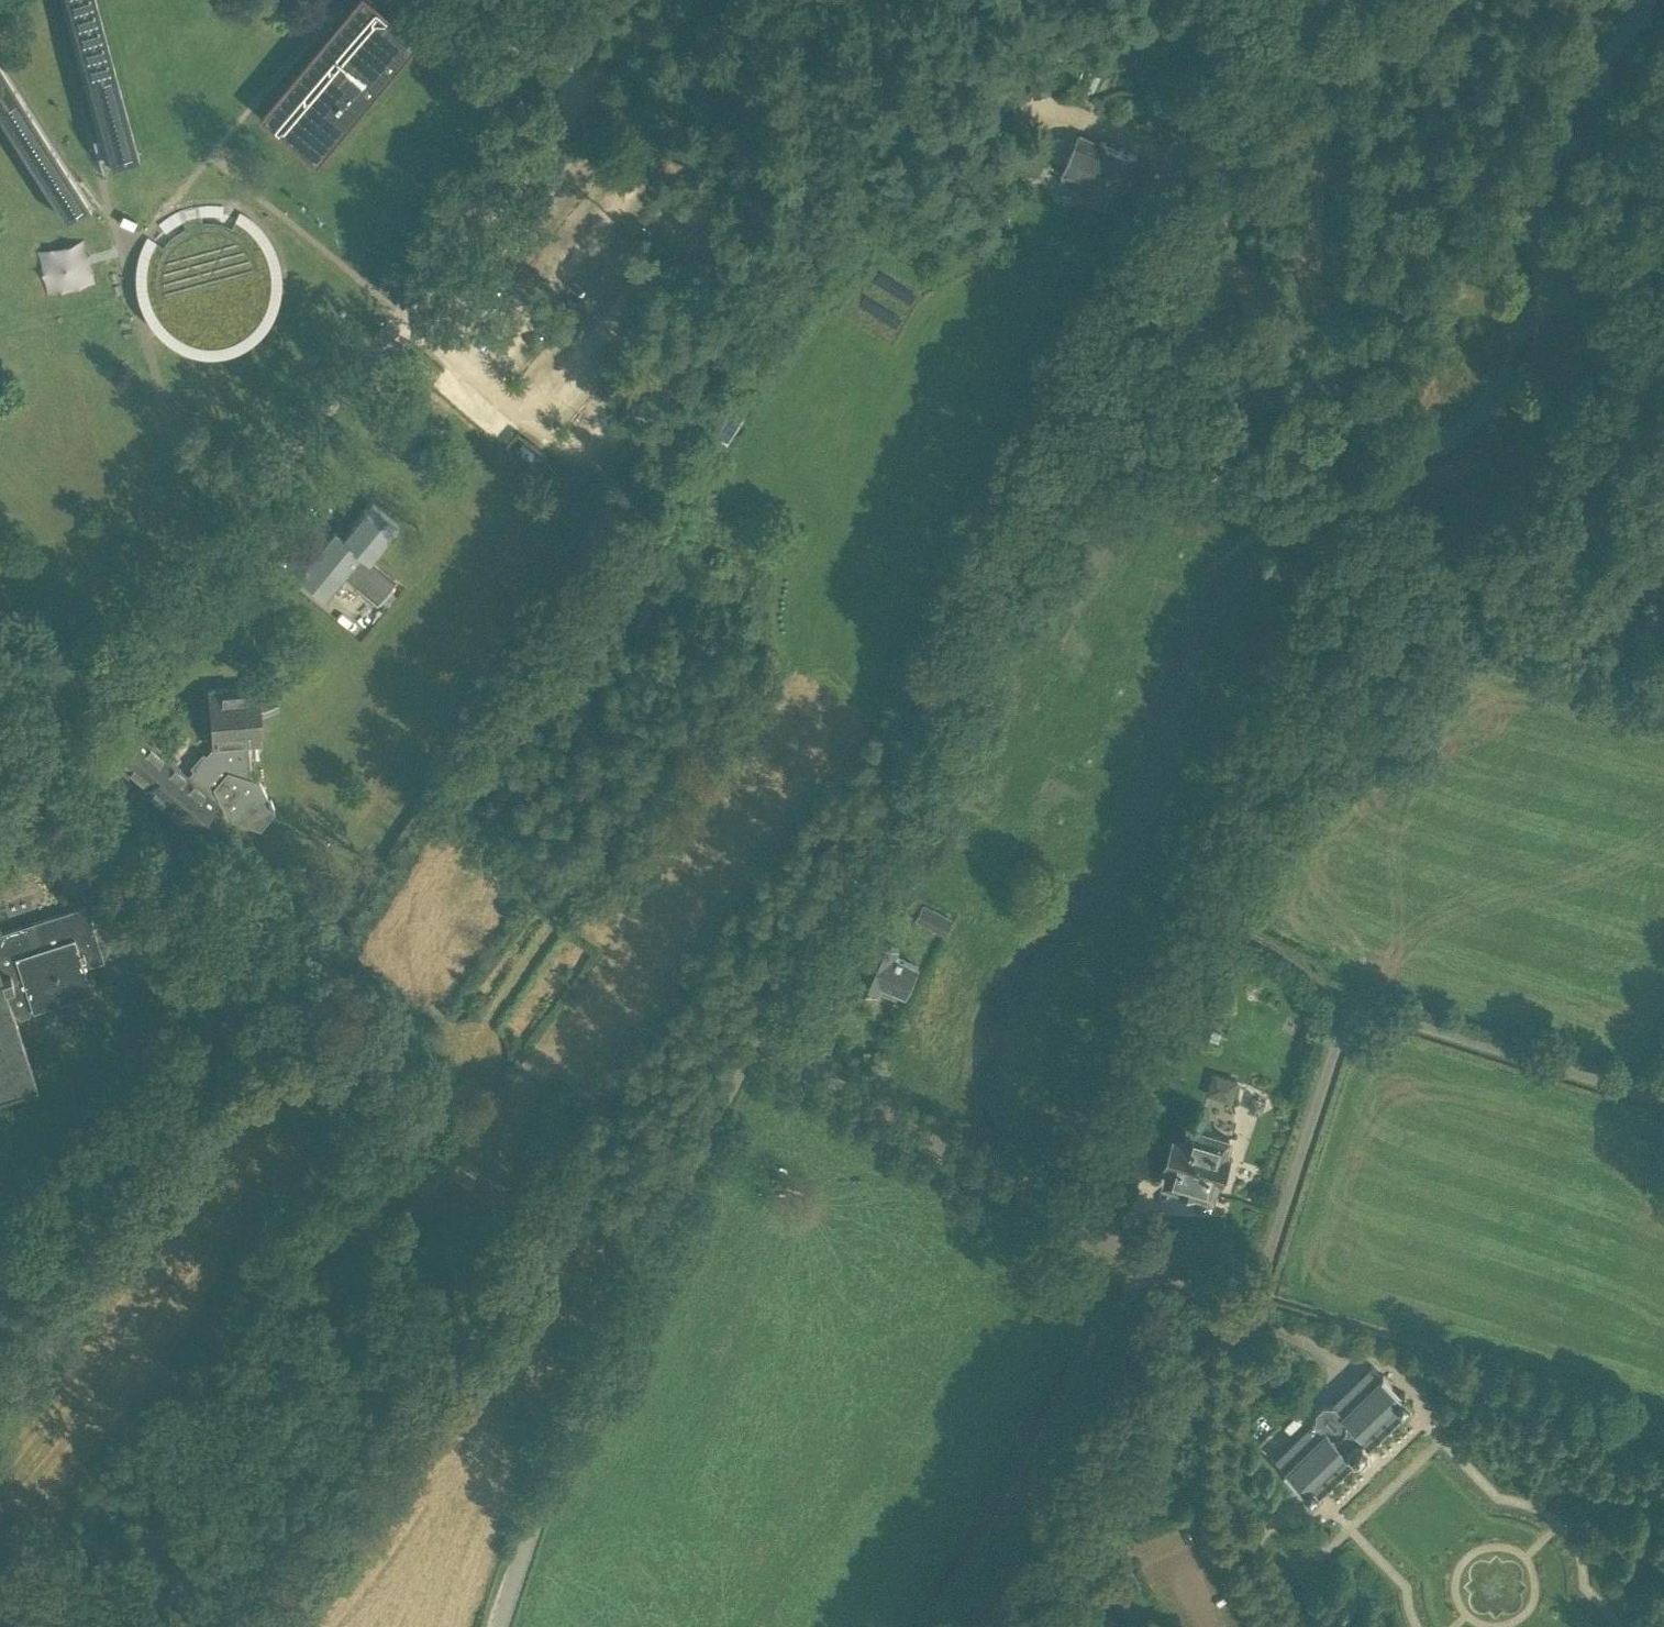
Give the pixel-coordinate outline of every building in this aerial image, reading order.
[(96,0),(67,0),(111,162),(138,154),(96,0)] [(262,114),(319,162),(423,37),(379,0),(356,0),(262,114)] [(14,137),(66,219),(90,204),(14,83),(0,61),(0,114),(14,137)] [(1049,88),(1044,72),(1030,76),(1035,93),(1049,88)] [(1100,146),(1079,137),(1072,154),(1129,178),(1138,155),(1103,140),(1100,146)] [(1117,206),(1129,178),(1072,154),(1064,172),(1085,181),(1081,191),(1117,206)] [(143,271),(142,277),(143,282),(143,288),(145,294),(146,299),(149,304),(151,309),(154,314),(158,319),(162,323),(166,327),(170,330),(175,333),(180,336),(186,338),(191,340),(197,341),(202,342),(208,342),(214,342),(219,341),(225,340),(230,338),(236,336),(241,333),(246,330),(250,327),(254,323),(258,319),(262,314),(265,309),(267,304),(270,299),(271,294),(273,288),(273,282),(274,277),(273,271),(273,265),(271,260),(270,254),(267,249),(265,244),(262,239),(258,235),(254,230),(250,226),(246,223),(241,220),(236,217),(230,215),(225,213),(219,212),(214,211),(208,211),(202,211),(197,212),(191,213),(186,215),(180,217),(175,220),(170,223),(166,226),(162,230),(158,234),(154,239),(151,244),(149,249),(146,254),(145,260),(143,265),(143,271)] [(725,390),(701,426),(722,440),(744,405),(739,402),(741,400),(725,390)] [(398,524),(373,503),(368,509),(367,508),(364,511),(365,512),(344,539),(335,531),(307,566),(306,565),(303,568),(304,570),(300,576),(325,596),(342,575),(377,603),(396,580),(370,559),(398,524)] [(252,776),(249,742),(263,741),(259,685),(210,689),(213,745),(214,745),(214,746),(190,774),(142,732),(119,758),(121,759),(118,763),(128,772),(131,768),(148,784),(146,787),(193,829),(220,798),(228,816),(260,827),(274,810),(272,805),(274,804),(271,798),(269,799),(260,780),(252,776)] [(945,933),(953,917),(924,901),(915,918),(945,933)] [(92,989),(85,966),(104,960),(87,906),(0,933),(0,1092),(35,1081),(14,1013),(15,1012),(20,1017),(30,1014),(31,1007),(32,1007),(32,1008),(92,989)] [(907,992),(919,964),(896,954),(899,946),(877,936),(858,980),(880,990),(881,989),(898,997),(901,990),(907,992)] [(1203,1026),(1200,1036),(1209,1039),(1212,1029),(1203,1026)] [(1232,1102),(1239,1079),(1213,1071),(1206,1093),(1232,1102)] [(1212,1131),(1213,1127),(1203,1124),(1202,1128),(1193,1126),(1193,1125),(1191,1125),(1187,1140),(1176,1137),(1169,1160),(1172,1161),(1167,1180),(1213,1194),(1219,1175),(1222,1176),(1229,1152),(1226,1151),(1230,1136),(1228,1136),(1212,1131)] [(1317,1417),(1274,1459),(1306,1491),(1304,1493),(1313,1502),(1323,1492),(1322,1489),(1354,1457),(1364,1457),(1369,1452),(1369,1442),(1402,1410),(1404,1412),(1415,1402),(1407,1394),(1406,1395),(1383,1372),(1372,1361),(1365,1368),(1329,1403),(1324,1403),(1317,1410),(1317,1417)]
